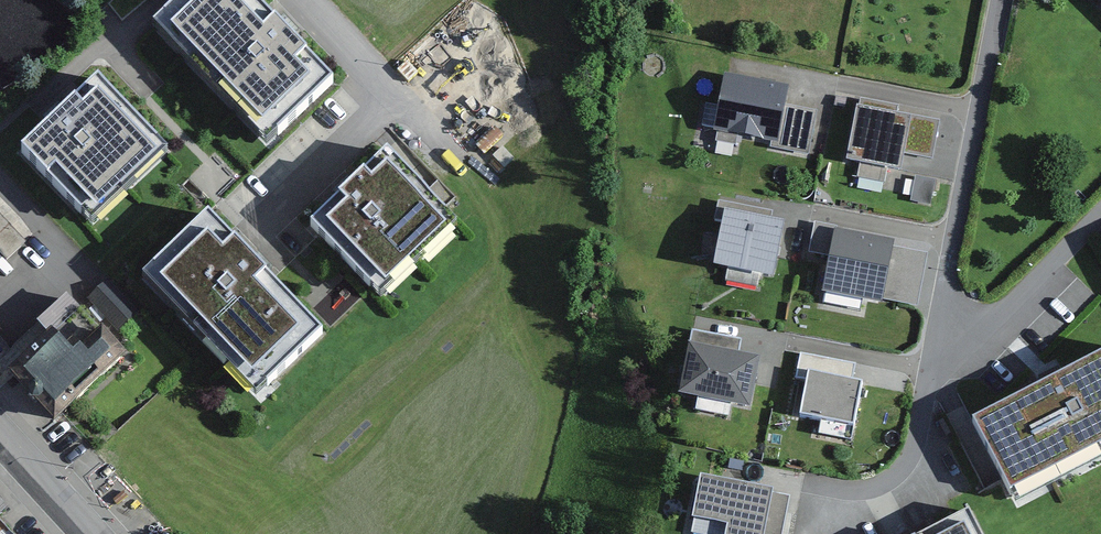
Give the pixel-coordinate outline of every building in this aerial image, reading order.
[(23,160),(136,277),(338,84),(256,0),(185,0),(151,32),(184,66),(136,112),(106,81),(23,160)] [(786,91),(717,78),(706,139),(809,158),(817,116),(783,110),(786,91)] [(913,126),(854,115),(843,169),(903,181),(913,126)] [(375,147),(285,228),(359,310),(449,229),(375,147)] [(786,219),(723,207),(710,275),(773,287),(786,219)] [(10,256),(26,241),(0,213),(0,245),(10,256)] [(312,323),(213,224),(149,287),(248,387),(312,323)] [(837,228),(815,224),(809,254),(829,258),(821,297),(824,297),(823,305),(861,312),(862,305),(881,308),(882,302),(918,309),(929,255),(893,248),(894,245),(836,234),(837,228)] [(112,273),(92,291),(123,323),(142,305),(112,273)] [(0,362),(0,378),(48,430),(121,363),(65,302),(0,362)] [(759,364),(683,352),(675,403),(751,415),(759,364)] [(973,431),(1011,501),(1100,453),(1100,361),(973,431)] [(870,395),(812,386),(805,433),(863,442),(870,395)] [(700,479),(689,533),(782,533),(789,496),(700,479)] [(919,533),(977,533),(965,511),(919,533)]
